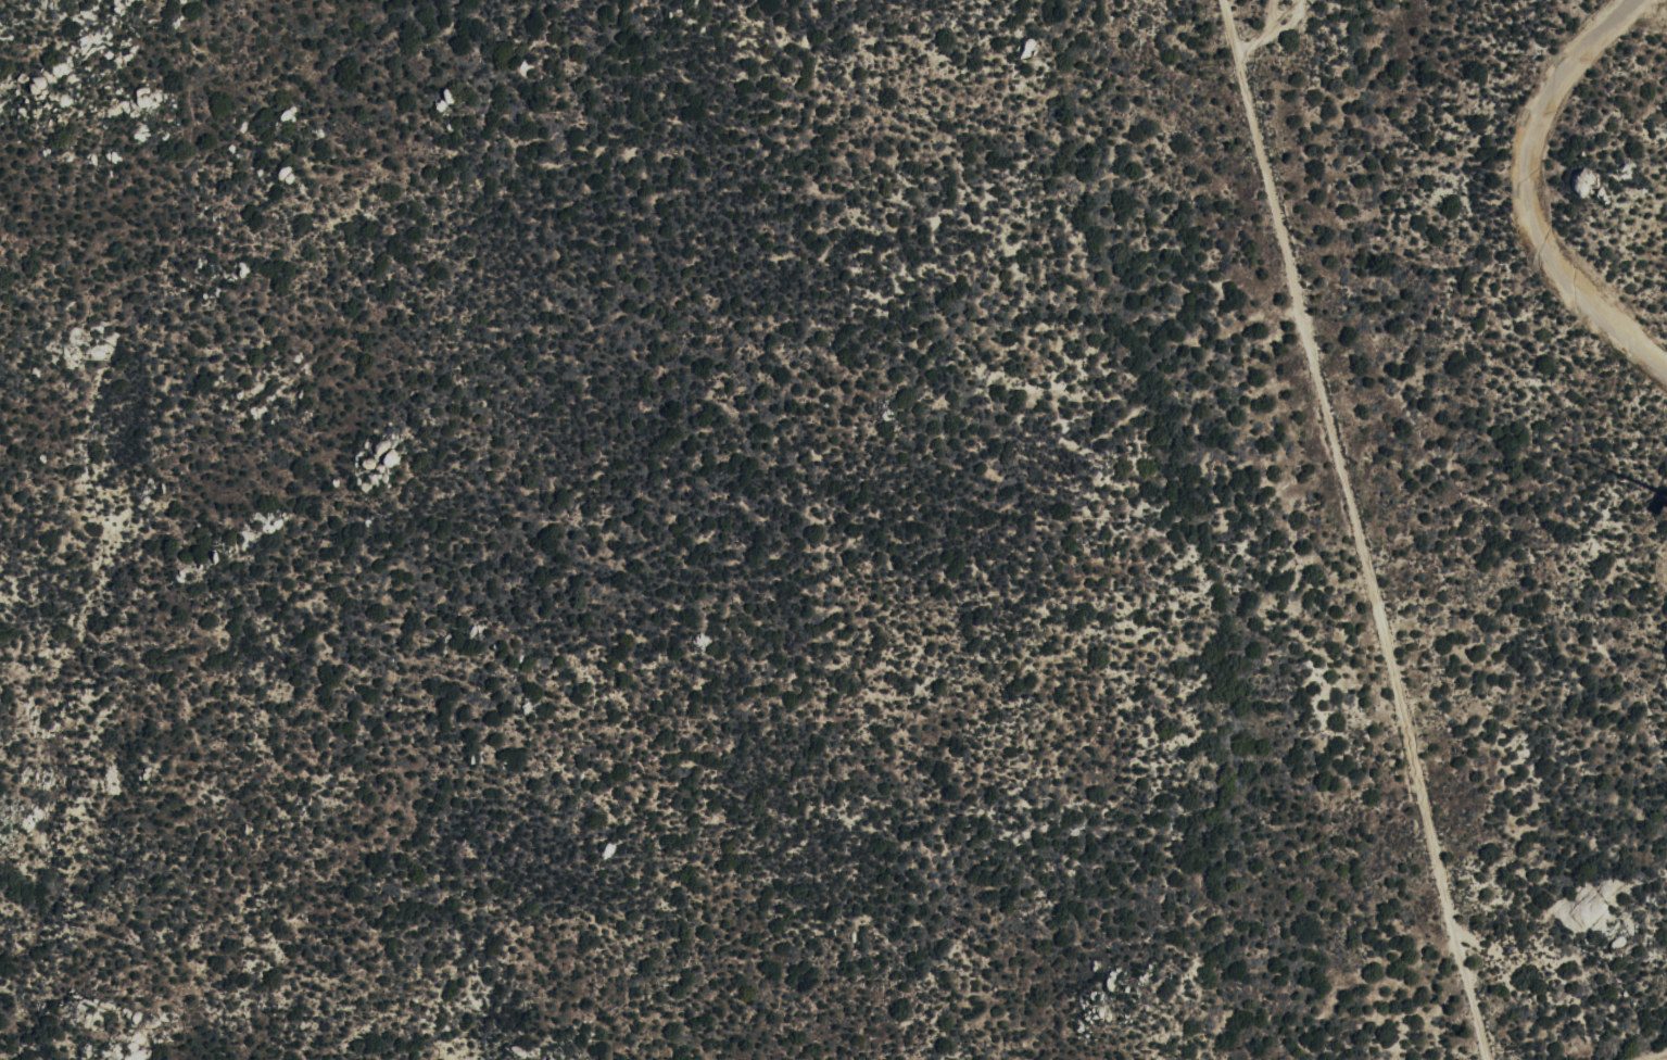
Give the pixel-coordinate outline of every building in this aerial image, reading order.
[(1587,197),(1598,174),(1582,166),(1571,190),(1587,197)]
